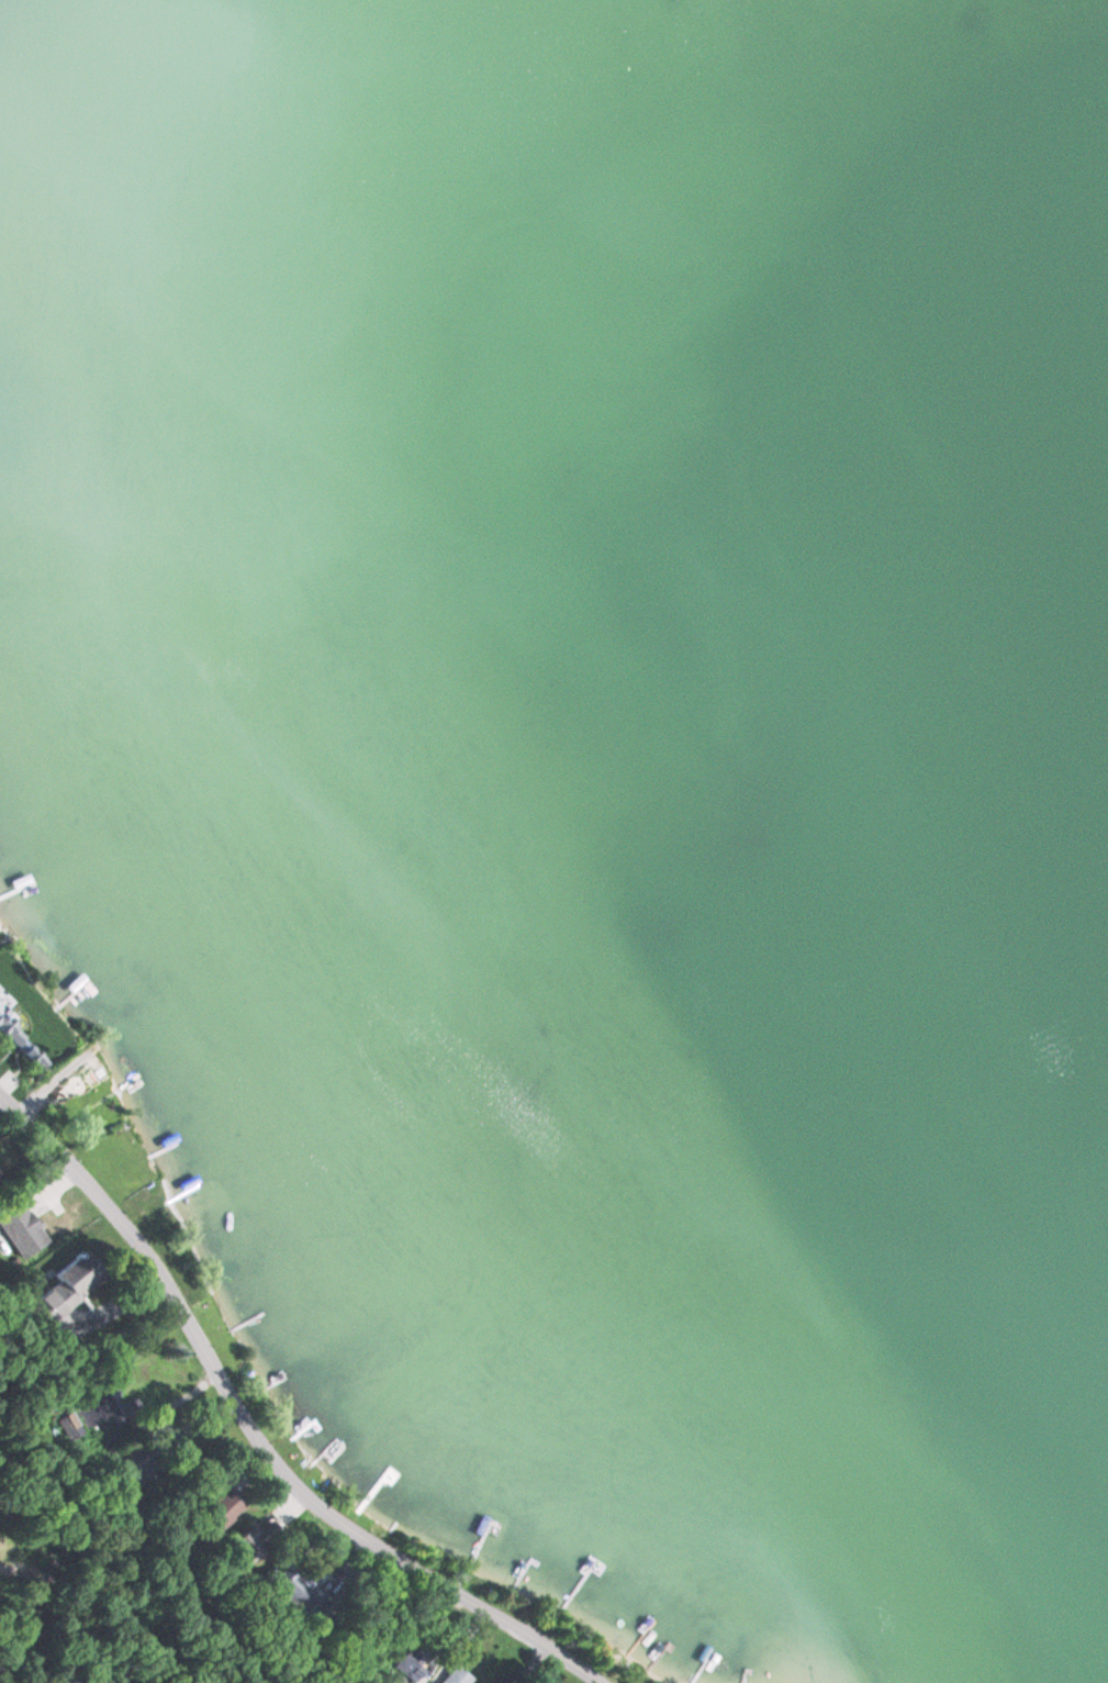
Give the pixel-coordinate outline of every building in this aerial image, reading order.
[(52,1276),(57,1281),(32,1304),(61,1336),(81,1318),(70,1306),(104,1274),(81,1249),(52,1276)] [(55,1417),(63,1438),(123,1413),(117,1400),(119,1399),(110,1378),(85,1388),(91,1402),(55,1417)] [(265,1582),(292,1614),(312,1597),(285,1565),(265,1582)] [(398,1664),(408,1681),(422,1673),(411,1656),(398,1664)] [(471,1679),(453,1664),(439,1682),(468,1682),(471,1679)]
